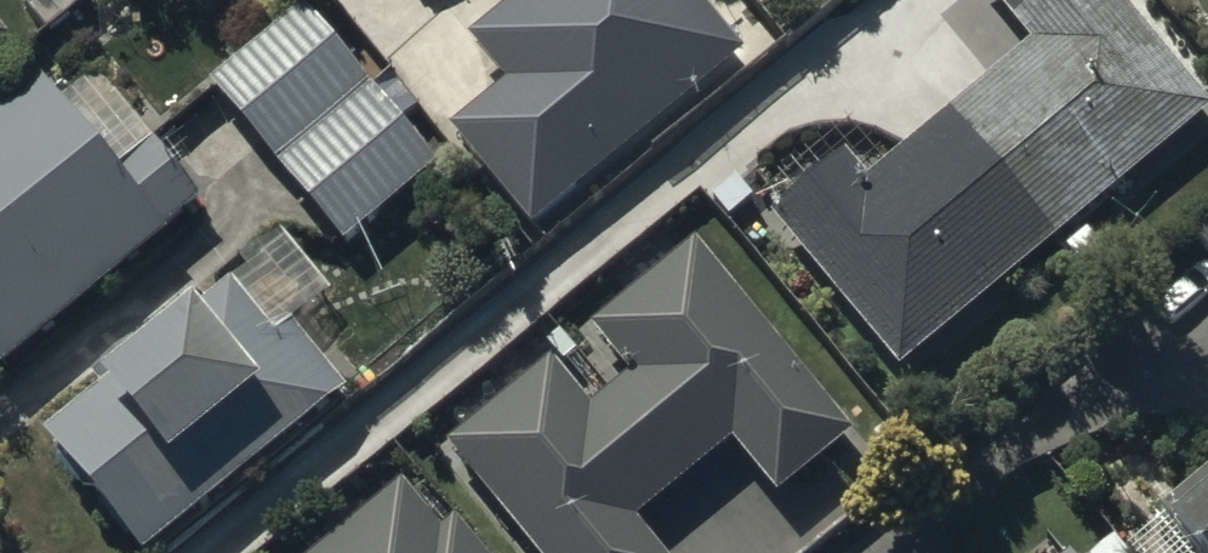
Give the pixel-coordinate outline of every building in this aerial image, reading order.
[(469,45),(508,92),(451,138),(531,236),(745,62),(694,0),(525,0),(469,45)] [(1033,49),(952,115),(1060,244),(1207,120),(1207,108),(1118,0),(992,0),(1033,49)] [(210,92),(275,168),(368,89),(303,14),(210,92)] [(8,45),(0,35),(0,52),(8,45)] [(167,242),(162,235),(200,205),(154,149),(114,181),(38,88),(0,119),(0,378),(167,242)] [(372,95),(278,172),(342,250),(436,172),(372,95)] [(1060,244),(952,115),(866,187),(845,161),(771,223),(901,377),(1060,244)] [(1192,241),(1207,259),(1207,227),(1192,241)] [(633,384),(612,399),(686,489),(731,450),(778,506),(856,441),(695,248),(591,334),(633,384)] [(44,445),(134,552),(161,552),(347,399),(293,333),(276,347),(230,291),(44,445)] [(686,489),(612,399),(591,415),(553,368),(448,454),(529,552),(659,552),(638,528),(686,489)] [(1187,552),(1207,552),(1207,481),(1160,522),(1187,552)] [(328,552),(477,552),(456,527),(441,539),(403,492),(328,552)]
